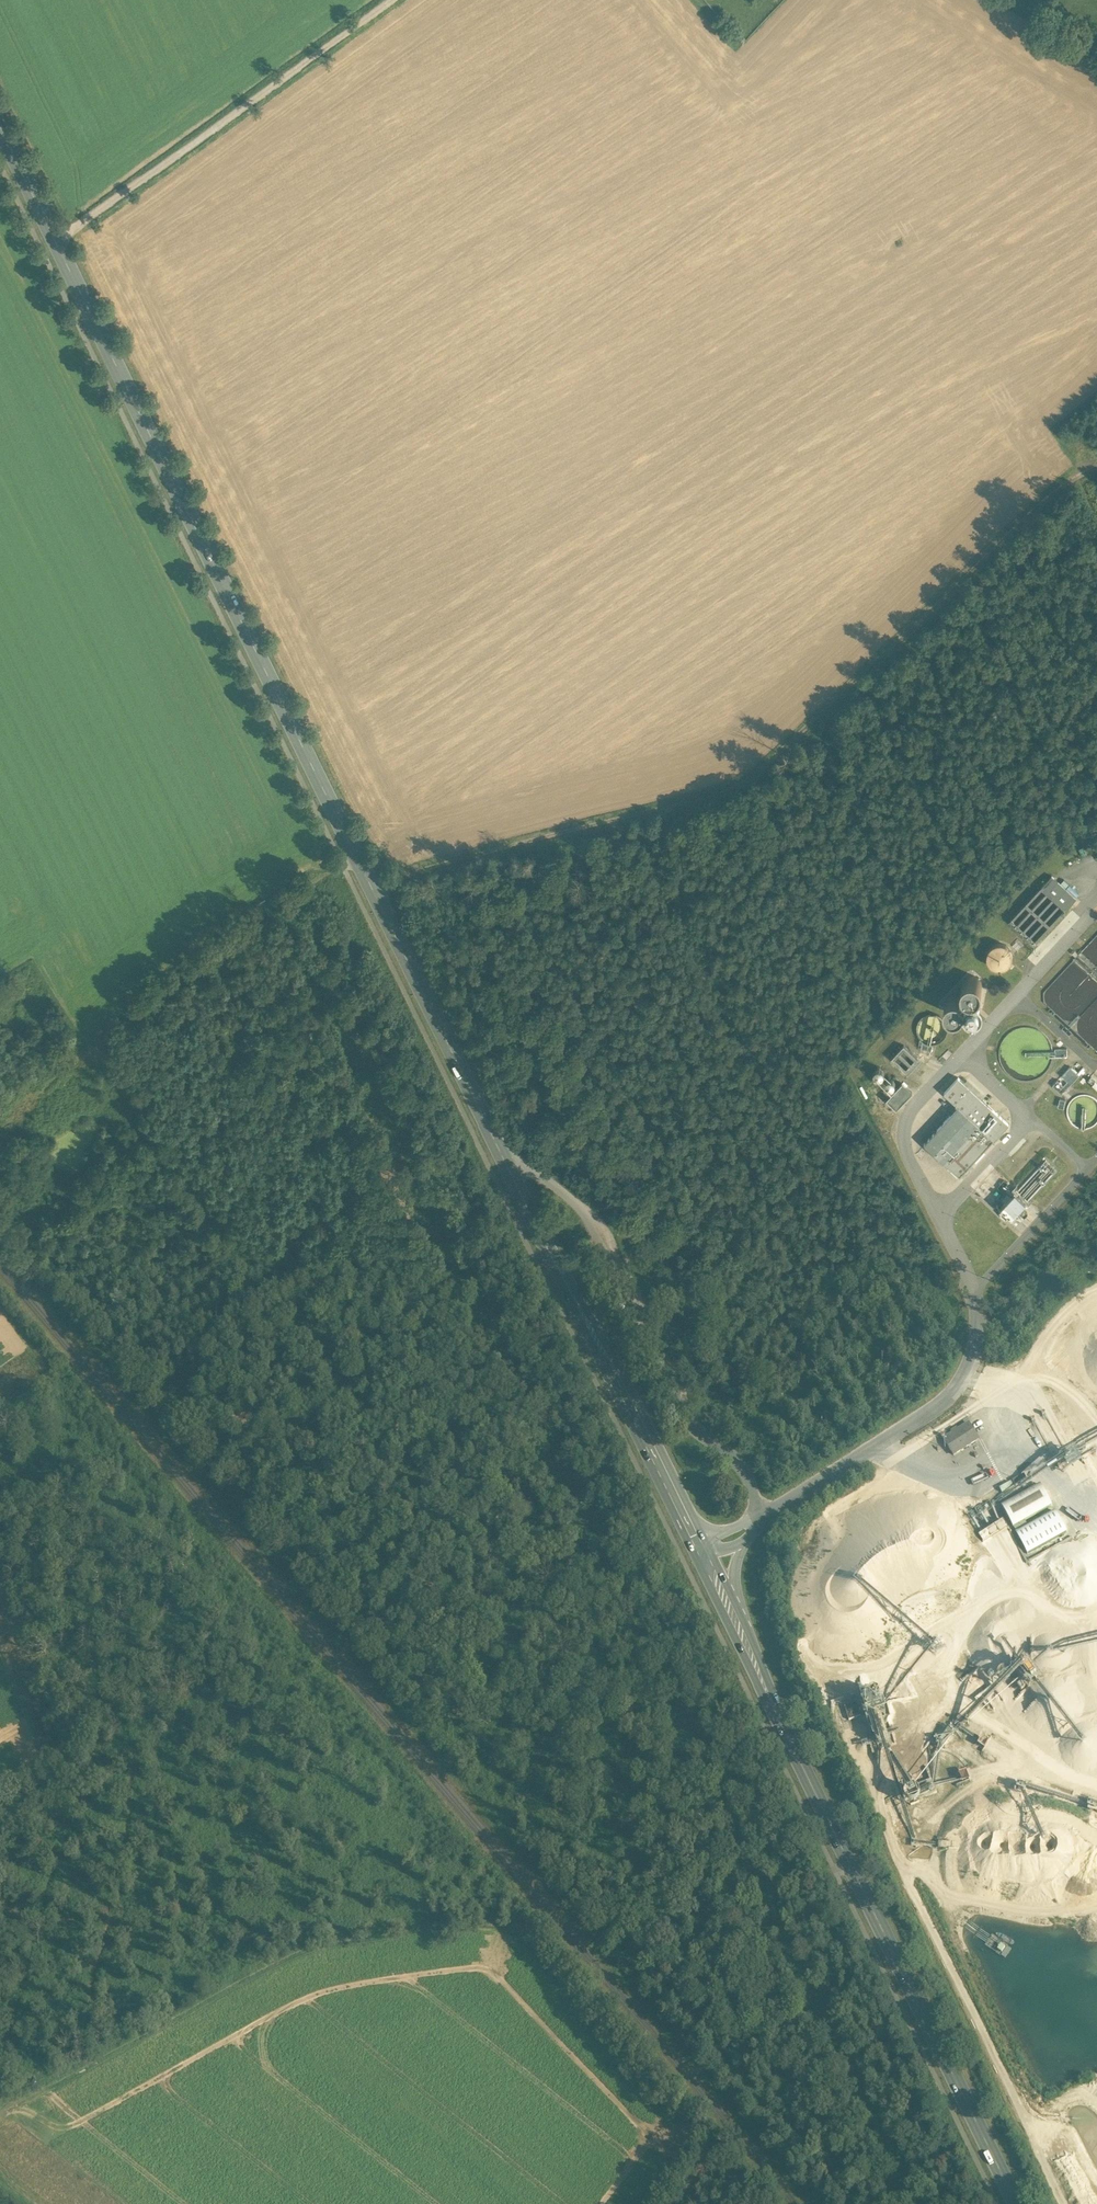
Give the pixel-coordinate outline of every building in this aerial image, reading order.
[(1067,908),(1080,894),(1055,871),(1042,886),(1067,908)] [(1038,939),(1064,910),(1057,904),(1043,921),(1039,917),(1035,922),(1033,920),(1025,928),(1038,939)] [(996,939),(987,962),(1008,970),(1017,947),(996,939)] [(988,973),(976,979),(983,993),(995,987),(988,973)] [(961,993),(962,1009),(974,1009),(973,992),(961,993)] [(899,1083),(921,1057),(907,1045),(884,1071),(899,1083)] [(1071,1064),(1053,1084),(1062,1092),(1080,1072),(1071,1064)] [(903,1105),(918,1090),(907,1080),(892,1095),(903,1105)] [(1004,1118),(970,1087),(956,1102),(959,1105),(925,1142),(945,1161),(967,1136),(978,1146),(1004,1118)] [(1017,1215),(1031,1199),(1019,1189),(1005,1205),(1017,1215)] [(969,1423),(944,1440),(954,1455),(979,1439),(969,1423)] [(1024,1474),(1013,1480),(1016,1486),(1027,1479),(1024,1474)] [(1011,1481),(1000,1488),(1002,1492),(1014,1486),(1011,1481)] [(1041,1484),(1002,1506),(1014,1527),(1052,1506),(1041,1484)] [(1056,1512),(1016,1533),(1028,1554),(1067,1533),(1056,1512)] [(1000,1531),(1008,1526),(1006,1521),(997,1525),(1000,1531)] [(859,1703),(846,1707),(850,1720),(863,1715),(859,1703)]
